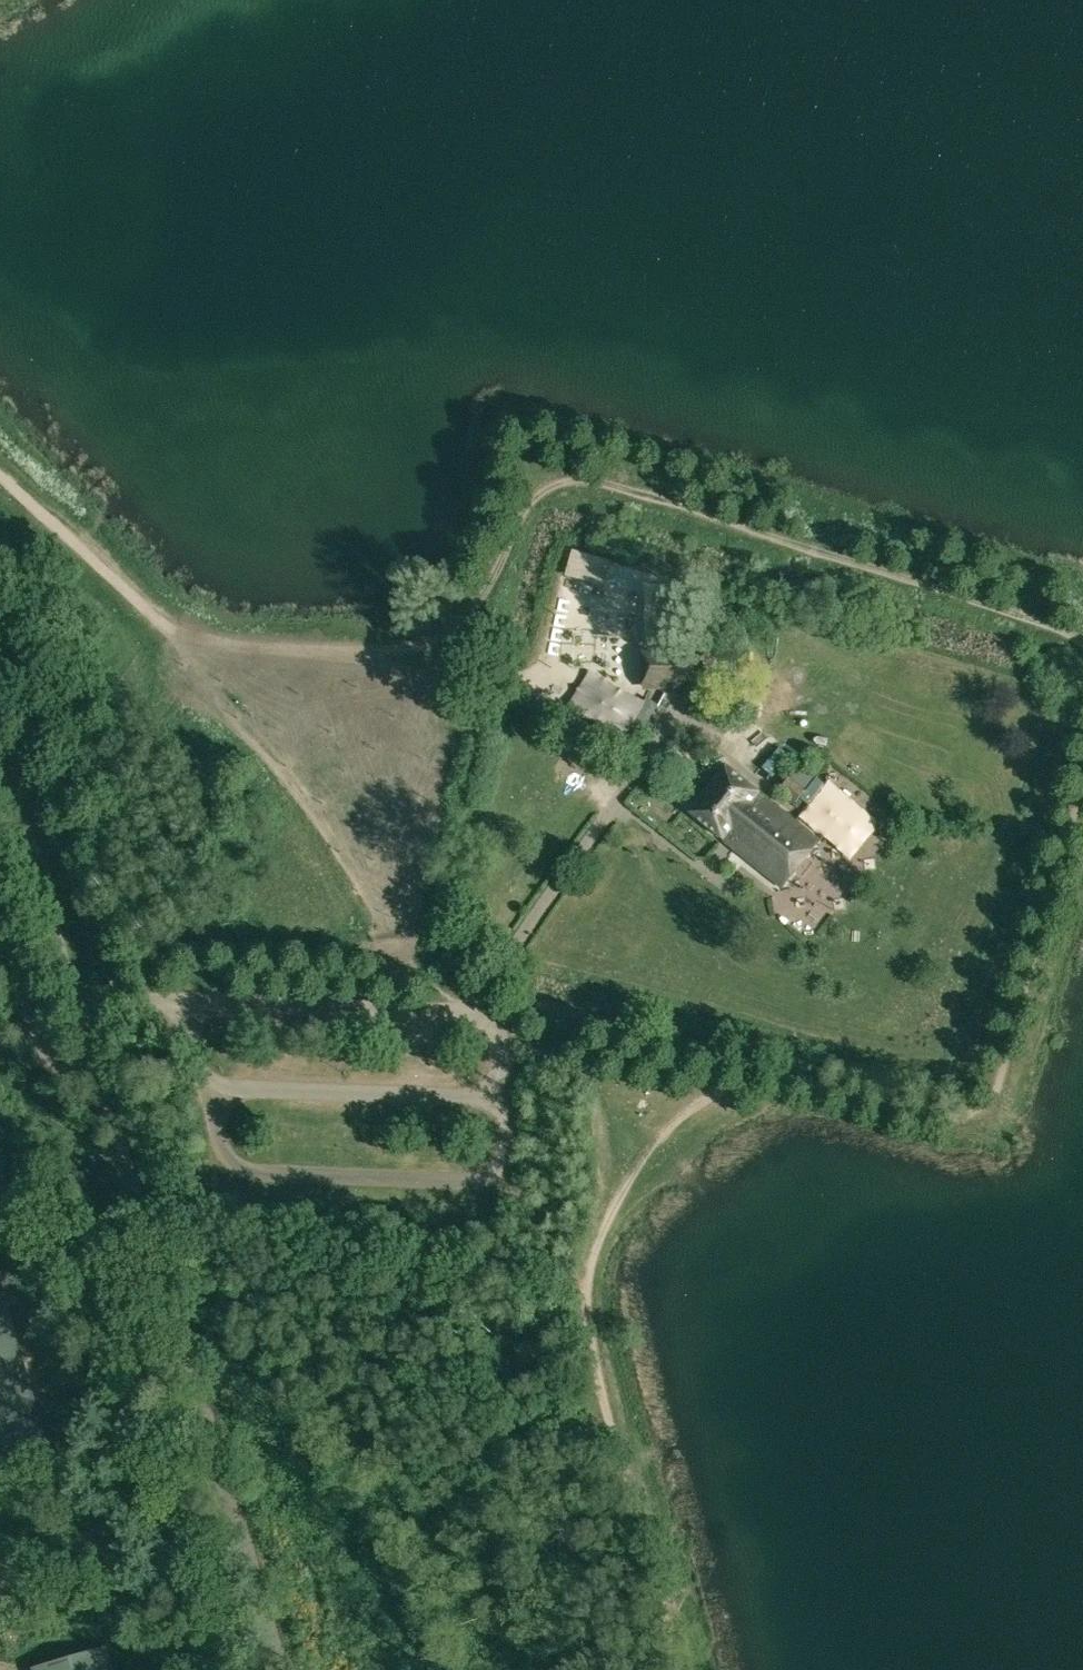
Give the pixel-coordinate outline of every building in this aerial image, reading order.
[(642,661),(628,661),(629,680),(643,680),(643,691),(693,689),(693,647),(642,647),(642,661)] [(689,812),(783,885),(818,840),(725,767),(689,812)] [(780,789),(796,802),(806,790),(790,777),(780,789)] [(44,1435),(0,1284),(0,1448),(44,1435)] [(34,1669),(112,1669),(106,1649),(34,1669)]
